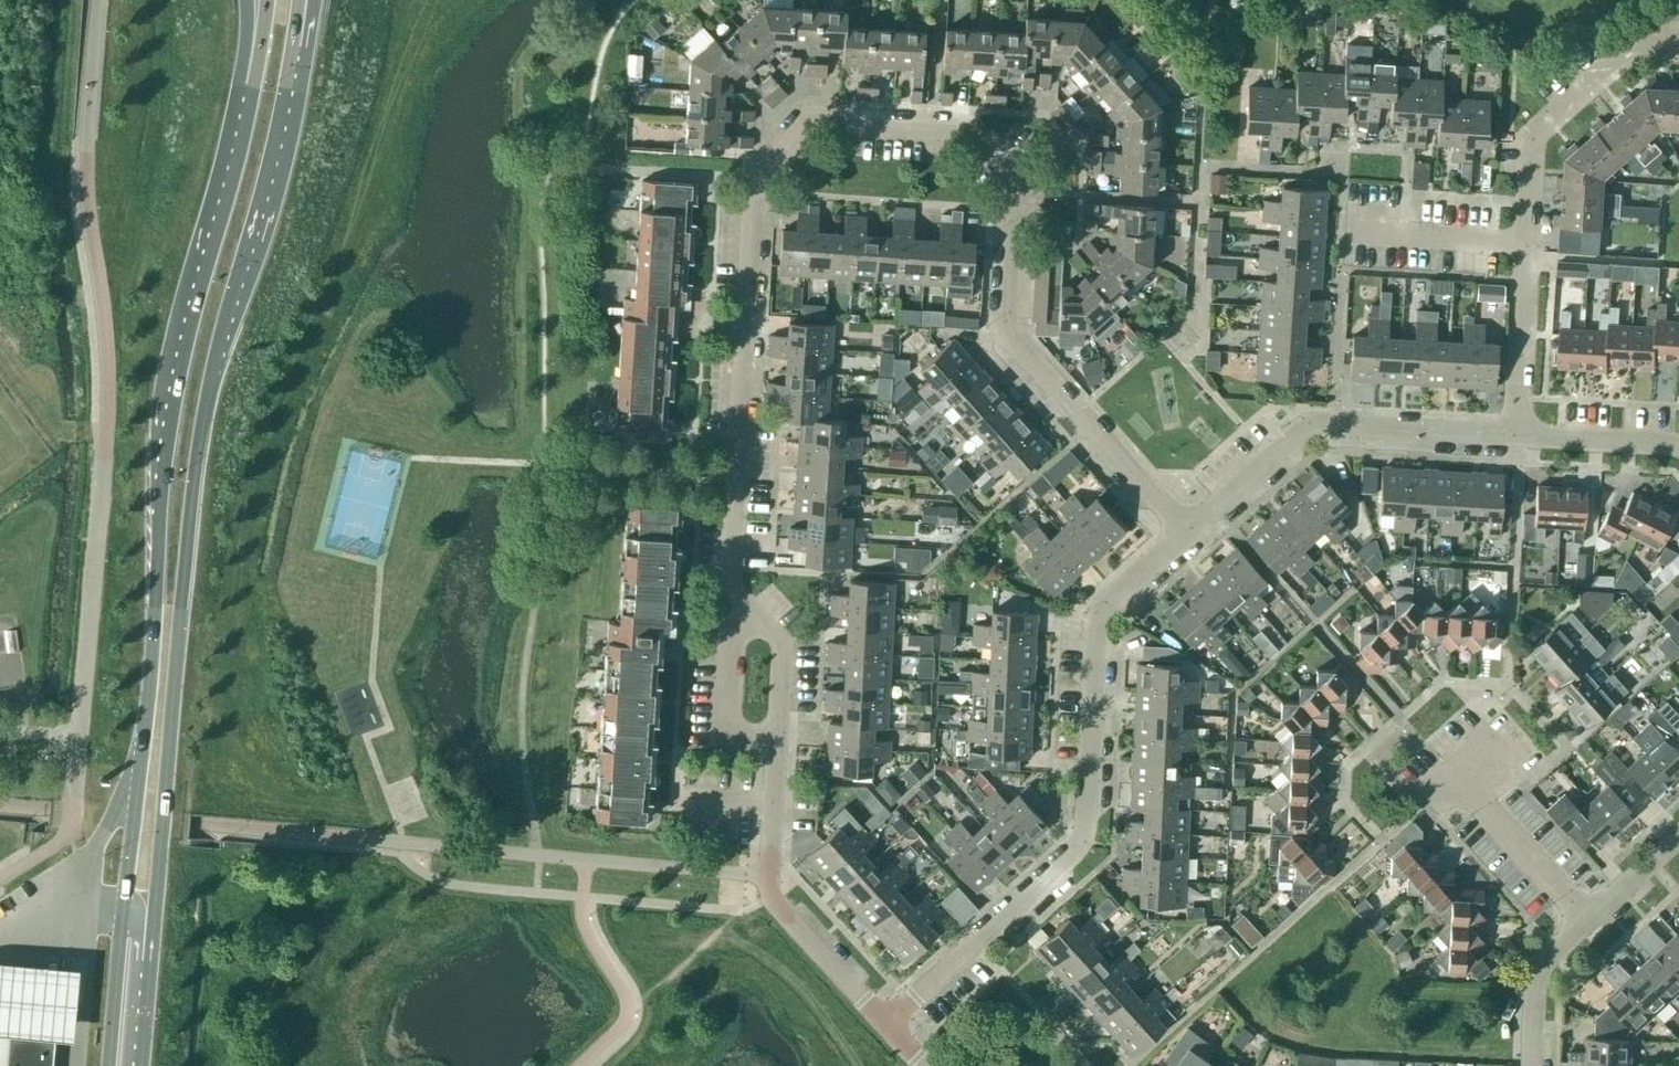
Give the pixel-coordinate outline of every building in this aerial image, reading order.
[(771,47),(775,43),(762,7),(739,27),(763,54),(762,54),(767,59),(775,52),(771,47)] [(791,44),(793,9),(762,7),(775,43),(780,43),(780,50),(791,50),(792,44),(791,44)] [(1067,56),(1083,21),(1084,8),(1064,7),(1063,20),(1053,19),(1051,55),(1050,55),(1049,61),(1061,62),(1061,55),(1067,56)] [(817,52),(820,10),(793,9),(791,44),(792,44),(807,45),(807,51),(817,52)] [(845,28),(846,28),(847,12),(820,10),(817,52),(828,53),(828,46),(843,47),(844,47),(845,28)] [(1300,13),(1300,26),(1313,27),(1314,14),(1300,13)] [(1326,15),(1324,35),(1334,36),(1335,26),(1335,15),(1326,14),(1326,15)] [(1051,55),(1053,19),(1026,18),(1025,34),(1024,60),(1034,60),(1035,54),(1050,55),(1051,55)] [(656,19),(644,29),(653,40),(665,29),(656,19)] [(1077,68),(1104,44),(1083,21),(1067,56),(1071,60),(1066,64),(1073,73),(1078,68),(1077,68)] [(1421,21),(1421,34),(1432,34),(1433,21),(1421,21)] [(751,64),(762,54),(763,54),(739,27),(720,44),(719,45),(742,70),(741,70),(747,76),(755,69),(751,64)] [(871,29),(846,28),(845,28),(844,47),(843,47),(842,63),(859,64),(859,70),(869,71),(871,29)] [(896,66),(898,31),(871,29),(869,71),(880,72),(880,65),(896,66)] [(970,66),(973,31),(945,29),(943,71),(954,71),(954,65),(970,66)] [(898,31),(896,66),(912,67),(911,73),(912,74),(910,102),(921,103),(925,32),(898,31)] [(996,74),(999,32),(973,31),(970,66),(986,67),(986,73),(996,74)] [(1025,34),(999,32),(996,74),(1007,75),(1007,68),(1024,69),(1024,60),(1025,34)] [(719,45),(720,44),(714,38),(691,59),(725,76),(729,72),(734,77),(741,70),(742,70),(719,45)] [(1090,92),(1121,64),(1104,44),(1077,68),(1078,68),(1088,80),(1083,84),(1090,92)] [(799,69),(800,56),(790,56),(789,69),(799,69)] [(1367,120),(1371,59),(1346,57),(1344,75),(1346,75),(1344,101),(1346,101),(1358,102),(1357,119),(1367,120)] [(725,81),(725,76),(691,59),(689,90),(724,92),(724,93),(731,93),(732,82),(725,81)] [(1394,78),(1395,78),(1396,60),(1371,59),(1367,120),(1378,121),(1379,103),(1391,104),(1392,104),(1394,78)] [(816,76),(816,63),(806,62),(805,76),(816,76)] [(816,63),(816,76),(826,77),(827,64),(816,63)] [(1113,108),(1139,83),(1121,64),(1090,92),(1097,100),(1102,96),(1112,107),(1113,108)] [(1050,86),(1050,73),(1040,72),(1039,85),(1050,86)] [(1318,135),(1322,74),(1297,72),(1296,90),(1297,90),(1296,116),(1297,116),(1309,117),(1308,134),(1318,135)] [(771,91),(779,84),(770,74),(762,81),(771,91)] [(1346,75),(1344,75),(1322,74),(1318,135),(1329,136),(1330,118),(1345,119),(1346,101),(1344,101),(1346,75)] [(1032,89),(1033,76),(1022,76),(1021,89),(1032,89)] [(1418,79),(1395,78),(1394,78),(1392,104),(1391,104),(1390,122),(1405,122),(1404,140),(1414,141),(1418,79)] [(1656,88),(1656,79),(1648,78),(1648,88),(1635,100),(1662,128),(1678,129),(1678,90),(1656,88)] [(1441,99),(1442,99),(1443,81),(1418,79),(1414,141),(1425,141),(1426,123),(1438,124),(1439,124),(1441,99)] [(763,99),(771,91),(762,81),(754,88),(763,99)] [(1124,120),(1160,107),(1139,83),(1113,108),(1112,107),(1107,111),(1115,120),(1120,116),(1124,120)] [(771,91),(780,101),(788,94),(779,84),(771,91)] [(867,100),(868,86),(857,86),(857,99),(867,100)] [(868,86),(867,100),(878,100),(878,87),(868,86)] [(1270,150),(1274,88),(1249,87),(1246,131),(1260,131),(1259,149),(1270,150)] [(1297,90),(1296,90),(1274,88),(1270,150),(1280,150),(1281,133),(1296,133),(1297,116),(1296,116),(1297,90)] [(723,108),(724,93),(724,92),(689,90),(687,116),(723,118),(723,119),(729,120),(730,108),(723,108)] [(772,108),(780,101),(771,91),(763,99),(772,108)] [(952,105),(952,91),(942,91),(941,104),(952,105)] [(994,107),(995,94),(985,93),(984,106),(994,107)] [(995,94),(994,107),(1005,108),(1006,95),(995,94)] [(1662,128),(1635,100),(1630,94),(1621,102),(1626,107),(1616,116),(1654,158),(1662,151),(1655,143),(1652,145),(1648,140),(1662,128)] [(1013,96),(1013,108),(1021,109),(1022,97),(1013,96)] [(1067,112),(1077,104),(1070,96),(1060,104),(1067,112)] [(1464,100),(1442,99),(1441,99),(1439,124),(1438,124),(1437,142),(1451,143),(1450,161),(1461,161),(1464,100)] [(1464,100),(1461,161),(1471,162),(1472,144),(1486,145),(1489,101),(1464,100)] [(1058,121),(1067,112),(1060,104),(1050,113),(1058,121)] [(1067,112),(1074,120),(1084,111),(1077,104),(1067,112)] [(1123,136),(1158,138),(1160,107),(1124,120),(1123,125),(1117,125),(1116,136),(1122,137),(1123,136)] [(754,121),(754,110),(741,110),(740,120),(754,121)] [(1065,129),(1074,120),(1067,112),(1058,121),(1065,129)] [(722,134),(723,119),(723,118),(687,116),(686,144),(728,146),(728,135),(722,134)] [(1646,166),(1654,158),(1616,116),(1606,125),(1601,119),(1593,127),(1598,132),(1624,162),(1637,150),(1641,155),(1638,158),(1646,166)] [(1605,178),(1624,162),(1598,132),(1572,154),(1566,147),(1560,152),(1566,160),(1565,178),(1605,180),(1605,178)] [(1107,145),(1108,134),(1095,133),(1094,144),(1107,145)] [(752,147),(753,137),(740,136),(739,147),(752,147)] [(1156,165),(1158,138),(1123,136),(1122,137),(1122,152),(1115,151),(1114,162),(1156,165)] [(1087,160),(1100,161),(1101,150),(1088,150),(1087,160)] [(1428,178),(1429,155),(1414,154),(1413,177),(1428,178)] [(1100,172),(1100,161),(1087,160),(1086,171),(1100,172)] [(1155,192),(1156,165),(1114,162),(1114,172),(1120,173),(1119,189),(1155,192)] [(1471,163),(1461,162),(1460,184),(1470,184),(1471,163)] [(1225,193),(1226,174),(1210,173),(1209,192),(1225,193)] [(1605,180),(1565,178),(1558,177),(1557,188),(1565,189),(1564,202),(1621,205),(1622,194),(1611,193),(1610,197),(1604,197),(1605,180)] [(638,236),(688,239),(689,230),(684,230),(686,197),(691,197),(692,184),(642,180),(641,193),(638,236)] [(1263,210),(1325,214),(1326,190),(1283,187),(1282,201),(1264,200),(1263,210)] [(1630,206),(1621,205),(1564,202),(1563,215),(1556,215),(1555,226),(1602,228),(1603,211),(1610,211),(1609,215),(1629,217),(1630,206)] [(1097,214),(1098,204),(1085,203),(1084,214),(1097,214)] [(1118,216),(1117,231),(1117,232),(1152,234),(1154,207),(1112,204),(1098,204),(1097,214),(1097,215),(1118,216)] [(1323,238),(1325,214),(1263,210),(1262,221),(1280,222),(1279,235),(1323,238)] [(804,275),(808,214),(798,213),(796,231),(782,230),(779,274),(804,275)] [(828,277),(831,233),(817,232),(819,214),(808,214),(804,275),(828,277)] [(851,278),(856,217),(845,216),(844,234),(831,233),(828,277),(851,278)] [(875,280),(878,236),(865,235),(866,218),(856,217),(851,278),(875,280)] [(1208,217),(1207,231),(1221,232),(1221,218),(1208,217)] [(899,282),(903,220),(893,219),(891,237),(878,236),(875,280),(899,282)] [(1096,231),(1097,220),(1084,219),(1083,230),(1096,231)] [(923,283),(926,239),(913,239),(914,221),(903,220),(899,282),(923,283)] [(947,285),(951,223),(940,223),(939,240),(926,239),(923,283),(947,285)] [(951,223),(947,285),(971,287),(974,243),(960,242),(961,224),(951,223)] [(1117,232),(1117,231),(1110,231),(1110,242),(1116,242),(1116,248),(1150,266),(1152,234),(1117,232)] [(1207,232),(1206,248),(1220,249),(1221,232),(1207,231),(1207,232)] [(1322,262),(1323,238),(1279,235),(1278,249),(1261,247),(1260,258),(1322,262)] [(687,256),(688,239),(638,236),(635,287),(636,287),(635,299),(624,298),(623,308),(673,311),(673,302),(684,303),(685,289),(680,289),(682,256),(687,256)] [(1091,259),(1099,252),(1090,242),(1082,249),(1091,259)] [(1150,266),(1116,248),(1112,252),(1107,247),(1099,254),(1104,260),(1105,260),(1127,286),(1128,285),(1150,266)] [(1078,270),(1086,263),(1077,253),(1069,260),(1078,270)] [(1036,268),(1062,270),(1063,256),(1036,255),(1036,268)] [(1320,287),(1322,262),(1260,258),(1259,269),(1277,270),(1276,282),(1276,283),(1307,285),(1307,286),(1320,287)] [(1133,291),(1128,285),(1127,286),(1105,260),(1104,260),(1097,267),(1101,272),(1090,282),(1089,282),(1113,309),(1133,291)] [(1586,277),(1587,264),(1558,262),(1558,276),(1586,277)] [(1589,263),(1588,276),(1611,278),(1612,274),(1612,264),(1589,263)] [(1227,278),(1227,265),(1206,264),(1205,277),(1227,278)] [(1612,264),(1612,274),(1628,275),(1629,265),(1612,264)] [(1061,283),(1062,270),(1036,268),(1035,281),(1061,283)] [(1082,289),(1077,293),(1089,330),(1093,340),(1119,317),(1113,309),(1089,282),(1090,282),(1085,277),(1077,284),(1082,289)] [(1061,285),(1061,283),(1035,281),(1034,295),(1060,296),(1060,285),(1061,285)] [(1276,283),(1276,282),(1263,281),(1261,306),(1323,310),(1324,299),(1306,298),(1307,286),(1307,285),(1276,283)] [(1504,302),(1505,285),(1477,283),(1476,301),(1504,302)] [(1072,286),(1061,285),(1060,285),(1060,296),(1059,310),(1058,323),(1058,328),(1060,328),(1059,341),(1083,343),(1083,329),(1089,330),(1077,293),(1071,293),(1072,286)] [(1059,310),(1060,296),(1034,295),(1033,308),(1050,309),(1059,310)] [(1678,350),(1678,322),(1666,321),(1667,303),(1657,303),(1657,309),(1655,360),(1678,361),(1678,350)] [(1379,305),(1378,318),(1389,318),(1390,305),(1379,305)] [(1322,320),(1323,310),(1261,306),(1260,329),(1304,332),(1305,319),(1322,320)] [(1631,365),(1633,326),(1618,325),(1620,307),(1610,307),(1609,313),(1607,364),(1608,364),(1631,365)] [(671,334),(673,311),(623,308),(621,329),(618,381),(668,384),(669,366),(664,366),(666,333),(671,334)] [(1049,322),(1050,309),(1033,308),(1032,321),(1049,322)] [(1058,323),(1059,310),(1050,309),(1049,322),(1058,323)] [(1655,360),(1657,309),(1648,309),(1647,327),(1633,326),(1631,365),(1655,366),(1655,360)] [(1416,311),(1415,321),(1426,322),(1427,314),(1427,311),(1416,310),(1416,311)] [(1583,369),(1585,330),(1570,329),(1571,311),(1562,310),(1558,368),(1583,369)] [(1427,314),(1426,322),(1437,323),(1437,312),(1427,311),(1427,314)] [(1607,364),(1609,313),(1600,313),(1599,331),(1585,330),(1583,369),(1607,370),(1608,364),(1607,364)] [(943,326),(943,327),(954,328),(955,317),(944,316),(943,326)] [(1375,381),(1378,319),(1368,318),(1367,336),(1352,336),(1350,379),(1375,381)] [(1399,382),(1401,338),(1388,338),(1389,320),(1378,319),(1375,381),(1399,382)] [(1422,384),(1426,322),(1415,321),(1414,339),(1401,338),(1399,382),(1422,384)] [(770,345),(832,349),(833,324),(789,322),(788,336),(771,335),(770,345)] [(1446,385),(1449,341),(1436,340),(1437,323),(1426,322),(1422,384),(1446,385)] [(1470,386),(1474,325),(1463,324),(1462,342),(1449,341),(1446,385),(1470,386)] [(1474,325),(1470,386),(1495,388),(1497,344),(1483,343),(1484,325),(1474,325)] [(1128,340),(1118,349),(1128,360),(1138,351),(1144,346),(1129,329),(1123,334),(1128,340)] [(1303,346),(1304,332),(1260,329),(1258,353),(1320,358),(1321,347),(1303,346)] [(892,351),(893,339),(878,339),(877,350),(892,351)] [(924,398),(970,357),(953,339),(921,368),(930,379),(917,390),(924,398)] [(830,373),(832,349),(770,345),(769,356),(787,357),(786,370),(830,373)] [(1206,370),(1218,370),(1219,351),(1212,350),(1208,350),(1207,350),(1206,370)] [(1319,368),(1320,358),(1258,353),(1256,378),(1300,381),(1301,367),(1319,368)] [(953,404),(986,375),(970,357),(924,398),(931,406),(944,394),(953,404)] [(1098,358),(1080,364),(1088,386),(1106,380),(1098,358)] [(879,368),(878,375),(892,376),(892,368),(879,368)] [(828,397),(830,373),(786,370),(785,383),(768,382),(767,393),(828,397)] [(956,434),(1002,393),(986,375),(953,404),(962,414),(949,426),(956,434)] [(668,393),(668,384),(618,381),(615,424),(616,424),(615,436),(665,439),(665,426),(660,425),(662,392),(668,393)] [(912,388),(895,403),(905,414),(922,399),(912,388)] [(827,421),(827,420),(828,397),(767,393),(766,403),(784,405),(783,419),(801,420),(801,419),(827,421)] [(985,440),(1018,411),(1002,393),(956,434),(963,442),(976,430),(985,440)] [(988,470),(1034,428),(1018,411),(985,440),(994,450),(981,462),(988,470)] [(901,435),(913,423),(905,415),(893,426),(901,435)] [(845,421),(827,420),(827,421),(801,419),(801,420),(799,443),(861,447),(861,436),(844,435),(845,421)] [(1034,428),(988,470),(995,477),(1008,466),(1017,476),(1019,475),(1031,464),(1050,447),(1034,428)] [(925,457),(938,446),(932,439),(919,450),(925,457)] [(860,457),(861,447),(799,443),(798,467),(841,469),(842,456),(860,457)] [(936,473),(950,460),(939,448),(925,461),(936,473)] [(888,451),(887,466),(905,467),(906,452),(888,451)] [(1031,464),(1019,475),(1024,481),(1037,470),(1031,464)] [(1050,466),(1041,474),(1052,486),(1052,487),(1061,479),(1050,466)] [(1376,494),(1377,467),(1362,466),(1360,493),(1376,494)] [(841,483),(841,469),(798,467),(796,491),(858,494),(858,484),(841,483)] [(1403,531),(1407,469),(1382,468),(1379,512),(1393,512),(1392,530),(1403,531)] [(1428,514),(1431,471),(1407,469),(1403,531),(1413,531),(1415,513),(1428,514)] [(1451,533),(1454,472),(1431,471),(1428,514),(1441,515),(1440,533),(1451,533)] [(1475,517),(1478,474),(1454,472),(1451,533),(1461,534),(1462,516),(1475,517)] [(1301,491),(1342,537),(1350,530),(1338,516),(1348,507),(1319,474),(1301,491)] [(1478,474),(1475,517),(1489,518),(1488,536),(1499,537),(1503,475),(1478,474)] [(1559,527),(1562,487),(1537,486),(1535,514),(1523,514),(1521,539),(1534,539),(1544,540),(1545,526),(1559,527)] [(1562,487),(1559,527),(1574,528),(1573,542),(1583,542),(1584,529),(1587,489),(1562,487)] [(857,505),(858,494),(796,491),(795,516),(808,517),(808,515),(838,517),(839,516),(839,504),(857,505)] [(1334,544),(1342,537),(1301,491),(1283,506),(1312,539),(1322,530),(1334,544)] [(1637,539),(1654,503),(1632,492),(1619,517),(1608,511),(1596,534),(1617,544),(1623,532),(1637,539)] [(1066,501),(1107,547),(1125,531),(1096,498),(1085,507),(1073,494),(1066,501)] [(1089,563),(1107,547),(1066,501),(1058,509),(1070,522),(1060,531),(1089,563)] [(1654,503),(1637,539),(1649,545),(1643,557),(1652,562),(1659,550),(1677,514),(1654,503)] [(622,563),(673,566),(673,553),(668,553),(670,520),(676,520),(676,506),(627,504),(626,516),(625,516),(622,563)] [(955,525),(956,506),(938,505),(937,523),(955,525)] [(1302,548),(1312,539),(1283,506),(1265,522),(1306,568),(1314,561),(1302,548)] [(852,517),(839,516),(838,517),(808,515),(808,517),(807,529),(789,528),(789,538),(850,542),(852,517)] [(1298,575),(1306,568),(1265,522),(1246,539),(1276,571),(1286,562),(1298,575)] [(1050,539),(1038,526),(1030,533),(1071,579),(1089,563),(1060,531),(1050,539)] [(1053,596),(1071,579),(1030,533),(1022,540),(1034,554),(1023,563),(1053,596)] [(1377,533),(1360,540),(1368,562),(1386,555),(1377,533)] [(849,567),(850,542),(789,538),(788,549),(806,550),(805,564),(849,567)] [(1402,545),(1402,559),(1414,559),(1415,545),(1402,545)] [(1657,560),(1666,566),(1678,555),(1678,554),(1678,553),(1664,546),(1657,560)] [(905,570),(920,571),(929,563),(930,549),(907,548),(906,562),(905,570)] [(1218,564),(1259,610),(1267,603),(1255,590),(1265,580),(1236,548),(1218,564)] [(1593,575),(1594,553),(1578,552),(1577,583),(1592,584),(1593,575)] [(1678,555),(1666,566),(1646,584),(1645,584),(1654,594),(1669,580),(1676,587),(1678,585),(1678,555)] [(925,578),(924,578),(943,578),(944,562),(925,578)] [(672,579),(673,566),(622,563),(620,610),(619,622),(619,623),(658,625),(669,626),(670,612),(664,612),(666,579),(672,579)] [(1251,617),(1259,610),(1218,564),(1200,580),(1229,612),(1239,604),(1251,617)] [(1447,567),(1446,582),(1460,583),(1461,568),(1447,567)] [(1493,571),(1492,583),(1506,584),(1506,571),(1493,571)] [(1545,571),(1545,583),(1556,584),(1557,572),(1545,571)] [(1592,584),(1592,585),(1612,586),(1613,576),(1593,575),(1592,584)] [(1639,575),(1626,587),(1633,595),(1645,584),(1646,584),(1639,575)] [(1219,621),(1229,612),(1200,580),(1182,596),(1223,641),(1231,635),(1219,621)] [(831,604),(893,607),(894,583),(850,581),(849,595),(831,594),(831,604)] [(1332,582),(1325,588),(1334,598),(1341,592),(1332,582)] [(1579,590),(1579,606),(1592,621),(1611,603),(1612,592),(1579,590)] [(1545,592),(1545,604),(1559,604),(1559,592),(1545,592)] [(1215,648),(1223,641),(1182,596),(1164,612),(1193,645),(1203,635),(1215,648)] [(1422,630),(1423,612),(1412,600),(1394,599),(1393,616),(1405,629),(1404,646),(1414,647),(1415,630),(1422,630)] [(1445,631),(1446,613),(1435,601),(1423,612),(1422,630),(1433,643),(1438,638),(1449,650),(1457,644),(1445,631)] [(1469,632),(1470,615),(1459,602),(1446,613),(1445,631),(1457,644),(1462,639),(1473,652),(1481,645),(1469,632)] [(1469,632),(1481,645),(1485,641),(1492,648),(1503,638),(1504,625),(1494,624),(1494,617),(1482,603),(1470,615),(1469,632)] [(891,631),(893,607),(831,604),(830,615),(848,616),(847,629),(891,631)] [(973,634),(1035,637),(1036,613),(992,610),(991,624),(974,624),(973,634)] [(1340,614),(1329,623),(1339,633),(1349,624),(1340,614)] [(1574,642),(1586,631),(1570,614),(1559,624),(1558,624),(1529,650),(1545,668),(1574,642)] [(1405,629),(1393,616),(1377,615),(1376,632),(1388,645),(1386,662),(1397,663),(1398,646),(1404,646),(1405,629)] [(941,631),(954,632),(958,632),(958,625),(952,618),(941,617),(941,631)] [(619,623),(619,622),(608,621),(606,653),(605,653),(603,699),(653,702),(653,689),(648,689),(650,656),(656,657),(658,625),(619,623)] [(890,655),(891,631),(847,629),(847,642),(829,641),(828,652),(890,655)] [(953,651),(954,632),(941,631),(939,631),(938,650),(953,651)] [(1388,645),(1376,632),(1359,631),(1358,648),(1363,654),(1356,661),(1365,671),(1380,671),(1380,662),(1386,662),(1388,645)] [(1596,655),(1596,656),(1603,650),(1586,631),(1574,642),(1545,668),(1560,686),(1596,655)] [(1034,661),(1035,637),(973,634),(973,644),(991,645),(990,659),(1034,661)] [(1656,646),(1670,661),(1678,653),(1678,647),(1668,635),(1656,646)] [(1269,641),(1261,648),(1269,657),(1269,658),(1278,650),(1269,641)] [(1169,660),(1169,647),(1143,645),(1142,659),(1169,660)] [(889,679),(890,655),(828,652),(828,662),(846,663),(845,677),(889,679)] [(1603,663),(1596,656),(1596,655),(1560,686),(1554,691),(1570,710),(1600,683),(1591,674),(1603,663)] [(918,657),(917,667),(933,667),(933,658),(918,657)] [(1033,685),(1034,661),(990,659),(990,672),(972,671),(971,682),(1033,685)] [(1137,688),(1198,691),(1199,680),(1181,679),(1182,665),(1138,663),(1137,688)] [(1237,670),(1237,677),(1242,683),(1251,674),(1252,674),(1243,664),(1237,670)] [(1327,699),(1344,700),(1345,694),(1354,694),(1355,679),(1346,670),(1339,676),(1334,670),(1316,669),(1315,686),(1327,699)] [(888,703),(889,679),(845,677),(844,690),(826,689),(826,700),(888,703)] [(937,691),(937,692),(971,694),(971,692),(971,682),(957,681),(937,680),(937,691)] [(917,682),(917,697),(931,697),(932,683),(917,682)] [(1032,709),(1033,685),(971,682),(971,692),(988,693),(988,707),(1032,709)] [(1600,683),(1570,710),(1586,728),(1616,701),(1627,691),(1620,683),(1608,693),(1600,683)] [(1327,699),(1315,686),(1299,685),(1298,702),(1309,715),(1327,716),(1327,709),(1344,710),(1344,700),(1327,699)] [(1240,694),(1249,703),(1256,696),(1247,687),(1240,694)] [(1198,701),(1198,691),(1137,688),(1136,712),(1179,714),(1180,700),(1198,701)] [(652,716),(653,702),(603,699),(599,758),(649,762),(650,748),(644,748),(646,715),(652,716)] [(886,728),(888,703),(826,700),(825,710),(843,711),(842,723),(842,724),(873,726),(873,727),(886,728)] [(1309,715),(1298,702),(1281,701),(1280,719),(1291,731),(1309,732),(1309,725),(1326,726),(1327,716),(1309,715)] [(1666,701),(1656,710),(1677,733),(1678,732),(1678,715),(1666,701)] [(1236,703),(1235,714),(1247,714),(1248,704),(1248,702),(1236,702),(1236,703)] [(937,706),(936,721),(948,721),(949,707),(937,706)] [(1030,733),(1032,709),(988,707),(987,720),(969,719),(969,730),(1030,733)] [(1677,733),(1656,710),(1647,719),(1663,736),(1645,752),(1671,782),(1678,775),(1678,753),(1668,742),(1677,733)] [(1179,727),(1179,714),(1136,712),(1134,736),(1196,738),(1196,728),(1179,727)] [(917,720),(917,730),(929,730),(930,721),(917,720)] [(842,724),(842,723),(829,722),(828,748),(889,751),(890,740),(872,739),(873,727),(873,726),(842,724)] [(1198,728),(1198,738),(1208,738),(1209,728),(1198,728)] [(1029,757),(1030,733),(969,730),(957,730),(957,740),(986,741),(985,769),(1018,770),(1018,757),(1029,757)] [(1320,744),(1309,732),(1291,731),(1278,742),(1289,754),(1307,755),(1318,768),(1326,761),(1315,749),(1320,744)] [(1195,749),(1196,738),(1134,736),(1133,760),(1177,762),(1178,748),(1195,749)] [(1234,741),(1233,754),(1245,755),(1246,742),(1234,741)] [(889,761),(889,751),(828,748),(826,772),(870,775),(871,760),(889,761)] [(1671,782),(1645,752),(1627,768),(1611,751),(1602,760),(1623,783),(1632,774),(1653,798),(1671,782)] [(1314,772),(1318,768),(1307,755),(1289,754),(1277,765),(1288,778),(1306,779),(1317,792),(1325,785),(1314,772)] [(648,775),(649,762),(599,758),(596,806),(595,818),(645,821),(646,808),(641,807),(643,774),(648,775)] [(915,760),(900,774),(911,787),(927,773),(915,760)] [(1177,775),(1177,762),(1133,760),(1132,784),(1194,786),(1194,776),(1177,775)] [(1613,791),(1623,783),(1602,760),(1592,768),(1608,786),(1590,802),(1617,831),(1635,815),(1613,791)] [(1233,769),(1232,785),(1244,786),(1245,769),(1233,769)] [(980,773),(973,780),(988,796),(995,790),(980,773)] [(886,778),(875,788),(891,805),(902,795),(886,778)] [(1197,790),(1222,788),(1222,778),(1197,779),(1197,790)] [(1288,778),(1276,789),(1276,790),(1264,801),(1274,813),(1287,801),(1304,802),(1316,816),(1323,809),(1312,796),(1317,792),(1306,779),(1288,778)] [(916,789),(914,791),(925,802),(927,801),(935,793),(925,781),(916,789)] [(1193,797),(1194,786),(1132,784),(1131,809),(1144,809),(1145,808),(1175,809),(1175,808),(1175,796),(1193,797)] [(969,792),(968,794),(977,804),(979,803),(986,796),(976,786),(969,792)] [(988,797),(1029,842),(1048,826),(1018,793),(1008,803),(995,790),(988,796),(988,797)] [(1012,858),(1029,842),(988,797),(980,804),(992,817),(982,826),(1012,858)] [(1311,820),(1316,816),(1304,802),(1287,801),(1274,813),(1270,816),(1270,833),(1273,833),(1290,834),(1293,834),(1308,835),(1318,827),(1311,820)] [(1617,831),(1590,802),(1572,818),(1556,801),(1547,810),(1568,833),(1577,824),(1599,848),(1617,831)] [(866,821),(864,822),(871,830),(890,813),(883,805),(875,813),(874,813),(866,821)] [(1126,831),(1187,834),(1188,809),(1175,808),(1175,809),(1145,808),(1144,809),(1144,821),(1126,820),(1126,831)] [(901,817),(891,825),(900,835),(910,827),(901,817)] [(1229,827),(1229,829),(1244,830),(1244,822),(1230,821),(1229,827)] [(1419,863),(1437,864),(1437,854),(1420,853),(1422,830),(1414,821),(1383,849),(1390,857),(1390,874),(1406,875),(1419,863)] [(1012,858),(982,826),(972,835),(960,822),(953,829),(994,875),(1012,858)] [(823,874),(868,833),(861,825),(848,837),(838,827),(806,856),(823,874)] [(1217,825),(1216,835),(1227,835),(1227,825),(1217,825)] [(976,891),(994,875),(953,829),(945,836),(957,849),(946,859),(976,891)] [(1242,847),(1244,831),(1230,829),(1228,845),(1242,847)] [(1186,858),(1187,834),(1126,831),(1125,842),(1143,843),(1142,856),(1186,858)] [(839,892),(871,862),(862,853),(875,841),(868,833),(823,874),(839,892)] [(1272,863),(1277,864),(1294,864),(1307,853),(1324,854),(1325,844),(1308,843),(1308,835),(1293,834),(1290,834),(1273,833),(1270,833),(1268,863),(1272,863)] [(1324,860),(1324,854),(1307,853),(1294,864),(1277,864),(1276,880),(1311,882),(1317,877),(1323,884),(1333,875),(1334,861),(1324,860)] [(1185,882),(1186,858),(1142,856),(1142,869),(1124,868),(1123,879),(1185,882)] [(855,910),(901,868),(893,860),(880,872),(871,862),(839,892),(855,910)] [(1436,871),(1437,864),(1419,863),(1406,875),(1406,892),(1422,893),(1435,881),(1453,882),(1453,872),(1436,871)] [(871,927),(903,898),(895,888),(908,876),(901,868),(855,910),(871,927)] [(1184,906),(1185,882),(1123,879),(1123,889),(1141,890),(1140,904),(1184,906)] [(1452,888),(1453,882),(1435,881),(1422,893),(1421,909),(1438,910),(1451,899),(1468,900),(1472,896),(1468,893),(1469,889),(1452,888)] [(957,885),(946,895),(967,919),(979,909),(978,908),(972,901),(957,885)] [(1466,923),(1479,911),(1475,907),(1483,900),(1483,890),(1469,889),(1468,893),(1472,896),(1468,900),(1451,899),(1438,910),(1449,922),(1466,923)] [(887,945),(933,903),(926,895),(912,907),(903,898),(871,927),(887,945)] [(1361,917),(1373,907),(1364,897),(1352,908),(1361,917)] [(933,903),(887,945),(904,963),(936,933),(927,923),(940,911),(933,903)] [(1195,907),(1186,914),(1186,918),(1203,918),(1203,907),(1195,907)] [(1465,947),(1478,935),(1474,930),(1486,919),(1479,911),(1466,923),(1449,922),(1436,933),(1448,946),(1465,947)] [(1243,914),(1231,925),(1251,948),(1263,937),(1243,914)] [(1377,935),(1389,924),(1379,914),(1368,925),(1377,935)] [(1052,967),(1097,925),(1090,917),(1077,929),(1068,919),(1035,948),(1052,967)] [(1667,944),(1649,923),(1641,930),(1678,972),(1678,935),(1678,934),(1667,944)] [(1068,984),(1100,955),(1091,945),(1104,933),(1097,925),(1052,967),(1068,984)] [(1225,929),(1218,935),(1224,943),(1231,937),(1225,929)] [(1391,952),(1406,939),(1398,930),(1383,942),(1391,952)] [(1641,930),(1634,937),(1653,957),(1642,967),(1671,999),(1678,992),(1678,972),(1641,930)] [(1465,947),(1448,946),(1435,957),(1447,970),(1464,971),(1477,959),(1472,954),(1485,943),(1478,935),(1465,947)] [(1399,968),(1412,962),(1406,949),(1393,954),(1399,968)] [(1084,1002),(1129,961),(1122,953),(1109,965),(1100,955),(1068,984),(1084,1002)] [(1481,959),(1469,969),(1479,980),(1491,970),(1481,959)] [(1099,1020),(1132,990),(1123,980),(1136,969),(1129,961),(1084,1002),(1099,1020)] [(1671,999),(1642,967),(1632,976),(1619,962),(1612,969),(1654,1015),(1671,999)] [(77,972),(0,964),(0,1037),(69,1045),(77,972)] [(1636,1031),(1654,1015),(1612,969),(1605,975),(1617,989),(1607,999),(1611,1004),(1596,1018),(1628,1033),(1629,1033),(1633,1028),(1636,1031)] [(1173,985),(1165,993),(1173,1001),(1181,994),(1173,985)] [(1115,1038),(1161,996),(1154,988),(1141,1000),(1132,990),(1099,1020),(1115,1038)] [(1161,996),(1115,1038),(1132,1056),(1175,1017),(1165,1006),(1168,1004),(1161,996)] [(1628,1039),(1629,1033),(1628,1033),(1596,1018),(1595,1038),(1589,1038),(1588,1052),(1569,1051),(1569,1061),(1631,1064),(1632,1040),(1628,1039)] [(1209,1063),(1197,1055),(1206,1042),(1187,1028),(1164,1059),(1173,1065),(1206,1065),(1209,1063)] [(1259,1050),(1267,1040),(1256,1032),(1249,1042),(1259,1050)] [(0,1036),(0,1065),(53,1065),(55,1037),(54,1037),(10,1033),(10,1037),(0,1036)] [(1320,1065),(1333,1065),(1334,1058),(1322,1056),(1320,1065)]
